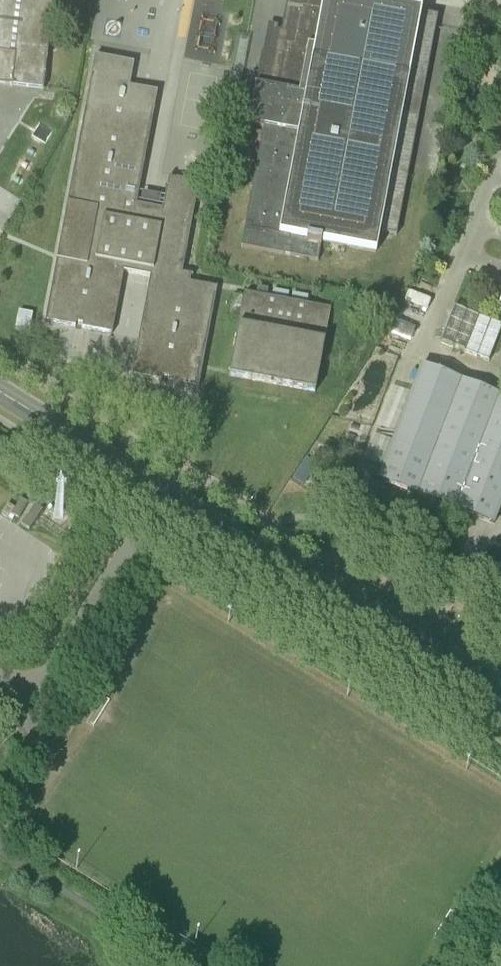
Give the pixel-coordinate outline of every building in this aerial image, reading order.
[(44,89),(55,0),(0,0),(0,84),(44,89)] [(281,32),(277,31),(272,54),(262,52),(249,123),(264,126),(241,247),(318,261),(322,243),(334,245),(330,269),(365,275),(370,252),(376,253),(380,233),(397,236),(437,16),(421,13),(421,12),(359,0),(348,0),(348,1),(342,0),(287,0),(281,32)] [(96,57),(46,321),(76,327),(77,323),(83,324),(82,328),(113,334),(124,272),(151,277),(132,375),(162,381),(163,377),(169,378),(169,382),(199,388),(218,288),(190,283),(191,277),(193,277),(193,275),(182,273),(199,183),(172,179),(172,177),(169,177),(163,210),(137,205),(153,118),(158,92),(129,87),(134,64),(96,57)] [(316,392),(331,309),(245,293),(229,376),(316,392)] [(444,343),(492,361),(500,337),(500,324),(457,308),(444,343)] [(32,314),(19,311),(15,328),(29,330),(32,314)] [(494,523),(500,504),(500,397),(423,367),(380,479),(494,523)] [(385,459),(390,445),(378,441),(373,455),(385,459)]
